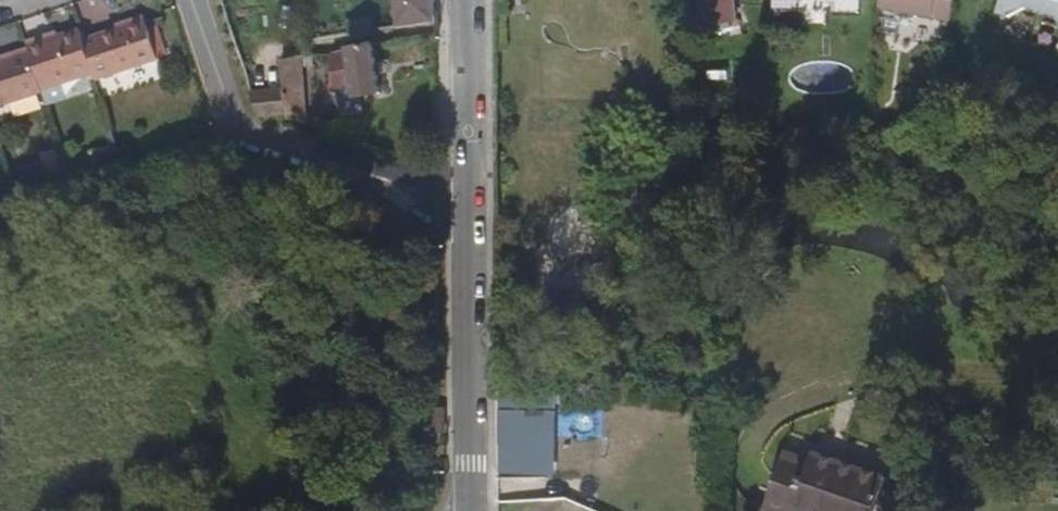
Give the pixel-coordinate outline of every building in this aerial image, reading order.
[(433,21),(433,0),(396,0),(398,27),(433,21)] [(706,25),(711,25),(712,31),(729,30),(728,21),(732,21),(729,0),(702,0),(706,25)] [(881,9),(953,16),(955,0),(882,0),(881,9)] [(999,17),(1008,21),(1027,10),(1057,20),(1057,21),(1057,0),(1004,0),(999,17)] [(91,73),(93,79),(156,59),(143,18),(79,39),(91,73)] [(79,39),(76,27),(44,38),(43,34),(23,41),(27,52),(39,90),(91,73),(79,39)] [(378,94),(371,45),(329,54),(329,90),(352,88),(352,97),(378,94)] [(40,92),(39,90),(27,52),(0,62),(0,105),(40,92)] [(298,57),(275,61),(276,79),(281,117),(301,121),(298,57)] [(246,83),(257,117),(281,117),(276,79),(246,83)] [(498,406),(511,406),(531,407),(531,389),(526,389),(523,388),(498,388),(498,406)] [(498,406),(498,447),(512,447),(511,406),(498,406)] [(884,479),(812,454),(810,462),(785,453),(766,510),(874,510),(884,479)]
